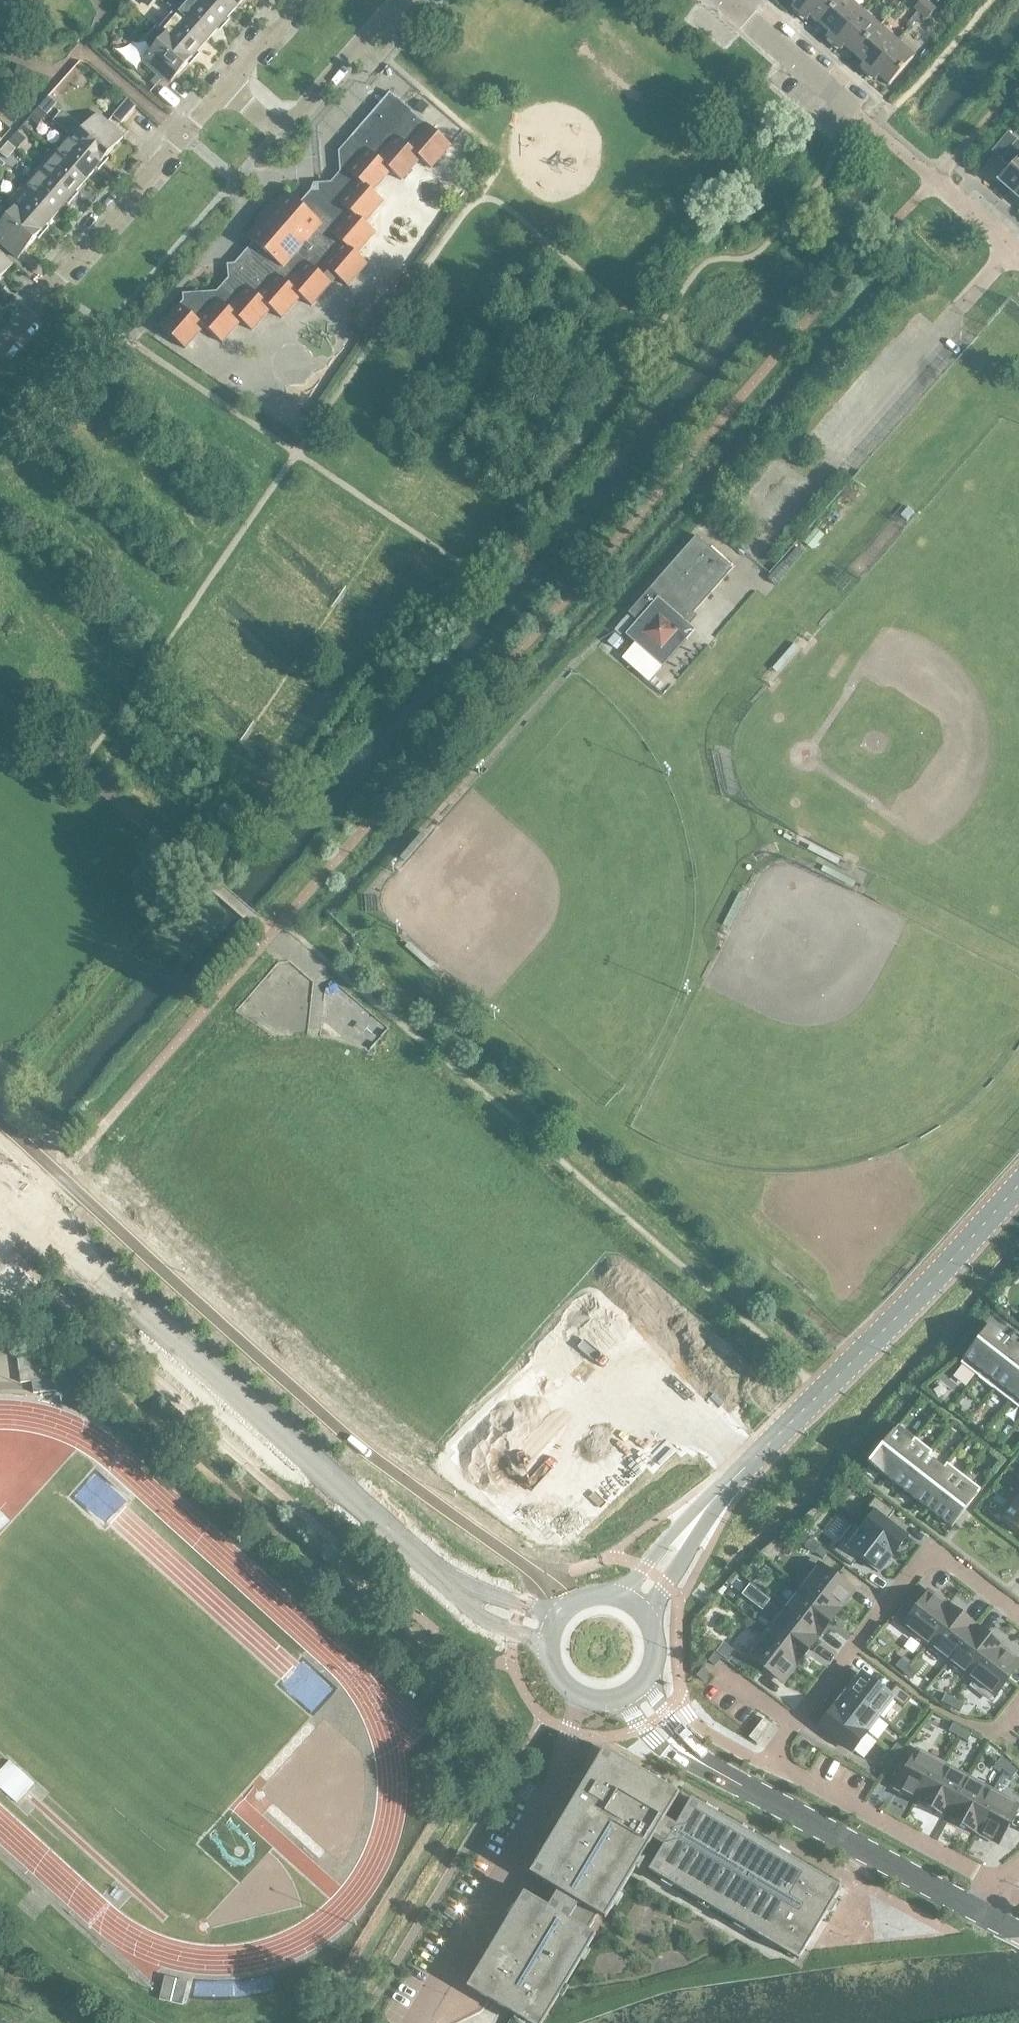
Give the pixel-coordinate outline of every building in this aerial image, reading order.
[(221,25),(192,0),(186,0),(173,14),(206,43),(221,25)] [(221,25),(236,8),(226,0),(192,0),(221,25)] [(236,8),(243,0),(226,0),(236,8)] [(811,0),(791,0),(795,3),(791,7),(799,14),(811,0)] [(799,14),(807,21),(810,17),(819,25),(841,0),(811,0),(799,14)] [(863,10),(851,0),(841,0),(819,25),(829,33),(826,37),(834,44),(863,10)] [(921,15),(930,5),(924,0),(922,0),(914,9),(921,15)] [(936,10),(930,5),(921,15),(927,20),(936,10)] [(854,55),(880,25),(863,10),(834,44),(841,51),(845,47),(854,55)] [(159,30),(164,35),(191,59),(206,43),(173,14),(159,30)] [(868,75),(898,41),(880,25),(854,55),(864,63),(860,67),(868,75)] [(164,35),(159,30),(157,28),(142,45),(150,52),(142,62),(169,85),(191,59),(164,35)] [(915,56),(898,41),(868,75),(876,81),(879,77),(889,85),(915,56)] [(156,75),(150,82),(155,86),(161,79),(156,75)] [(234,264),(227,264),(228,278),(216,291),(182,294),(183,301),(160,327),(185,349),(204,327),(222,343),(241,321),(252,331),(271,309),(281,318),(300,297),(311,306),(336,277),(347,287),(367,264),(356,254),(375,233),(364,223),(383,202),(372,192),(390,171),(401,181),(420,159),(431,169),(451,146),(390,92),(338,152),(339,172),(330,183),(320,183),(321,190),(310,191),(299,204),(286,193),(273,208),(265,209),(260,215),(260,223),(247,238),(253,243),(234,264)] [(56,103),(48,96),(38,107),(47,115),(56,103)] [(39,125),(46,116),(38,109),(31,117),(39,125)] [(124,137),(97,113),(74,139),(101,163),(124,137)] [(25,139),(17,132),(16,133),(8,143),(16,150),(25,139)] [(74,139),(69,134),(53,152),(86,180),(101,163),(74,139)] [(1017,140),(1000,160),(1010,168),(1006,172),(1004,170),(997,179),(1014,194),(1018,189),(1018,142),(1017,140)] [(0,152),(0,154),(7,160),(16,150),(8,143),(0,152)] [(38,169),(71,198),(86,180),(53,152),(38,169)] [(24,186),(56,215),(71,198),(38,169),(24,186)] [(24,186),(8,204),(13,209),(14,208),(41,232),(56,215),(24,186)] [(18,259),(41,232),(14,208),(13,209),(0,224),(0,243),(18,259)] [(13,264),(0,253),(0,279),(13,264)] [(406,278),(398,271),(388,282),(396,289),(406,278)] [(733,568),(696,536),(628,613),(637,621),(625,635),(662,667),(695,630),(686,622),(733,568)] [(623,636),(636,621),(628,614),(615,629),(623,636)] [(978,1376),(1008,1338),(989,1324),(963,1358),(964,1358),(960,1363),(978,1376)] [(1008,1338),(978,1376),(993,1389),(1018,1356),(1018,1347),(1008,1338)] [(19,1371),(40,1368),(38,1356),(17,1359),(19,1371)] [(993,1389),(1009,1401),(1018,1388),(1018,1356),(993,1389)] [(43,1368),(40,1368),(19,1371),(20,1383),(32,1381),(44,1380),(43,1368)] [(44,1380),(32,1381),(33,1393),(57,1390),(56,1379),(44,1380)] [(1009,1401),(1018,1408),(1018,1388),(1009,1401)] [(886,1477),(916,1439),(914,1438),(911,1443),(894,1430),(868,1463),(886,1477)] [(932,1451),(916,1439),(886,1477),(902,1489),(928,1456),(932,1451)] [(928,1456),(902,1489),(917,1502),(943,1468),(928,1456)] [(943,1468),(917,1502),(933,1514),(963,1475),(947,1463),(943,1468)] [(980,1489),(963,1475),(933,1514),(951,1528),(977,1494),(980,1489)] [(870,1510),(858,1526),(894,1553),(908,1534),(889,1520),(895,1512),(875,1496),(866,1507),(870,1510)] [(1016,1499),(1002,1517),(1018,1530),(1018,1501),(1016,1499)] [(854,1523),(832,1551),(852,1566),(860,1557),(879,1572),(894,1553),(858,1526),(854,1523)] [(819,1546),(814,1552),(823,1559),(828,1552),(820,1545),(819,1546)] [(820,1562),(798,1591),(815,1605),(823,1595),(840,1609),(855,1590),(820,1562)] [(750,1585),(743,1595),(749,1599),(756,1589),(750,1585)] [(908,1597),(892,1618),(900,1625),(899,1626),(930,1650),(945,1630),(934,1622),(949,1604),(929,1588),(917,1604),(908,1597)] [(798,1591),(784,1609),(819,1637),(840,1609),(823,1595),(815,1605),(798,1591)] [(945,1630),(930,1650),(947,1663),(976,1625),(952,1606),(949,1604),(934,1622),(945,1630)] [(780,1650),(797,1664),(819,1637),(784,1609),(772,1624),(789,1638),(780,1650)] [(748,1654),(783,1681),(797,1664),(780,1650),(789,1638),(772,1624),(748,1654)] [(976,1625),(947,1663),(964,1676),(979,1657),(990,1665),(1004,1646),(976,1625)] [(964,1676),(972,1682),(969,1686),(992,1704),(996,1698),(996,1697),(1018,1667),(1018,1658),(1004,1646),(990,1665),(979,1657),(964,1676)] [(714,1652),(708,1660),(715,1666),(721,1657),(714,1652)] [(735,1653),(730,1661),(739,1667),(744,1660),(735,1653)] [(900,1659),(895,1666),(903,1673),(909,1666),(900,1659)] [(909,1666),(903,1673),(912,1679),(917,1672),(909,1666)] [(703,1667),(696,1676),(703,1681),(709,1673),(703,1667)] [(860,1671),(845,1690),(880,1717),(894,1700),(903,1707),(911,1697),(896,1685),(889,1693),(860,1671)] [(845,1690),(832,1707),(867,1734),(880,1717),(845,1690)] [(945,1694),(941,1701),(950,1706),(954,1699),(945,1694)] [(954,1699),(950,1706),(960,1711),(964,1704),(954,1699)] [(818,1726),(853,1753),(867,1734),(832,1707),(818,1726)] [(749,1737),(757,1743),(772,1724),(764,1718),(749,1737)] [(952,1724),(948,1731),(958,1736),(962,1729),(952,1724)] [(962,1729),(958,1736),(967,1741),(971,1734),(962,1729)] [(896,1743),(889,1751),(896,1757),(903,1748),(896,1743)] [(916,1747),(893,1789),(915,1801),(927,1780),(938,1786),(950,1765),(916,1747)] [(467,1987),(487,1999),(489,2000),(513,2015),(515,2016),(527,2022),(543,2022),(595,1934),(587,1930),(597,1914),(605,1919),(640,1859),(648,1864),(645,1869),(798,1960),(805,1949),(841,1888),(691,1799),(686,1807),(676,1800),(679,1795),(604,1750),(586,1779),(565,1815),(530,1874),(538,1879),(528,1895),(524,1892),(467,1987)] [(889,1751),(883,1760),(890,1765),(896,1757),(889,1751)] [(1001,1757),(996,1763),(1004,1770),(1009,1764),(1001,1757)] [(1009,1764),(1004,1770),(1011,1777),(1017,1771),(1009,1764)] [(927,1780),(915,1801),(946,1818),(969,1775),(950,1765),(938,1786),(927,1780)] [(969,1775),(946,1818),(969,1831),(976,1835),(988,1813),(976,1807),(988,1786),(969,1775)] [(976,1835),(998,1846),(1018,1807),(1018,1803),(988,1786),(976,1807),(988,1813),(976,1835)] [(164,1976),(159,1999),(171,2002),(176,1978),(164,1976)] [(171,2002),(182,2005),(188,1981),(176,1978),(171,2002)]
